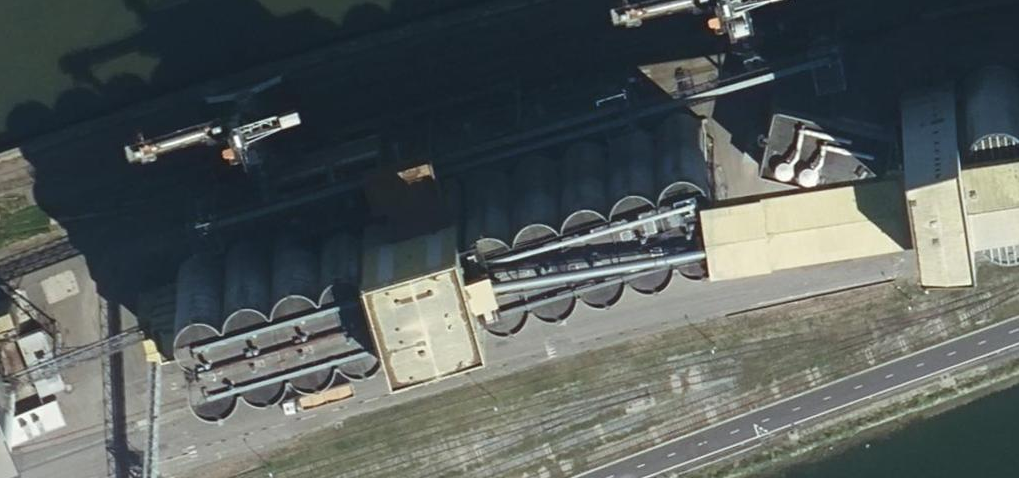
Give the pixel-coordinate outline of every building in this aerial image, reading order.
[(844,49),(835,11),(808,17),(815,56),(844,49)] [(1018,73),(1012,68),(1006,64),(998,62),(991,62),(984,64),(977,66),(972,70),(967,76),(962,84),(961,88),(955,89),(967,173),(972,172),(977,181),(979,182),(984,187),(994,192),(1002,193),(1011,192),(1018,190),(1018,189),(1018,74),(1018,73)] [(913,174),(915,189),(969,188),(967,173),(955,89),(953,77),(900,92),(902,106),(913,174)] [(766,126),(702,136),(713,203),(713,205),(913,174),(902,106),(861,112),(773,92),(766,126)] [(461,192),(457,194),(476,257),(482,256),(484,260),(488,263),(495,266),(502,269),(511,268),(518,265),(523,259),(526,253),(527,248),(532,247),(536,249),(540,252),(549,254),(554,254),(562,252),(568,249),(573,243),(575,238),(575,233),(583,231),(589,237),(597,239),(603,240),(611,237),(616,233),(619,231),(624,225),(626,220),(628,219),(629,219),(632,221),(639,225),(646,226),(650,226),(657,224),(662,221),(668,217),(670,212),(671,207),(676,207),(680,208),(687,210),(694,212),(702,210),(708,208),(713,203),(702,136),(700,121),(695,123),(691,117),(686,115),(678,115),(668,116),(663,120),(657,124),(654,129),(652,134),(651,135),(649,135),(645,131),(640,128),(636,126),(627,127),(620,129),(612,136),(610,140),(606,150),(596,147),(592,144),(584,141),(577,141),(571,144),(566,147),(561,152),(559,157),(557,162),(556,165),(554,165),(552,165),(550,163),(548,160),(544,158),(538,157),(536,157),(532,158),(525,160),(520,163),(516,165),(513,170),(511,176),(510,180),(509,181),(507,180),(504,178),(501,175),(497,172),(491,171),(484,172),(477,173),(472,177),(468,181),(465,185),(461,192)] [(429,119),(374,135),(389,184),(392,194),(445,178),(429,119)] [(273,165),(288,216),(389,184),(374,135),(273,165)] [(445,178),(392,194),(365,203),(370,219),(393,297),(395,300),(482,274),(476,257),(457,194),(452,177),(445,178)] [(225,212),(216,182),(187,190),(196,221),(225,212)] [(297,227),(292,229),(288,229),(283,231),(279,234),(274,239),(270,245),(267,247),(265,247),(260,243),(256,242),(249,241),(241,243),(234,246),(229,249),(227,252),(226,256),(222,260),(220,261),(217,260),(213,258),(209,256),(200,255),(191,256),(184,260),(177,267),(175,274),(174,284),(175,287),(177,292),(180,295),(187,300),(194,305),(196,311),(193,314),(190,318),(189,325),(189,332),(191,338),(197,347),(206,352),(215,353),(224,350),(231,346),(237,339),(239,332),(248,329),(255,335),(261,338),(270,337),(280,334),(283,331),(288,325),(291,318),(292,314),(294,313),(295,315),(298,319),(303,322),(310,324),(320,322),(327,319),(332,314),(336,307),(337,302),(338,301),(340,302),(345,305),(352,308),(358,309),(364,310),(372,307),(378,303),(381,299),(384,295),(385,293),(389,294),(393,297),(370,219),(364,219),(361,217),(360,216),(355,215),(351,214),(348,214),(341,213),(337,214),(333,216),(329,218),(326,222),(321,228),(318,233),(315,234),(313,235),(309,232),(306,231),(302,229),(297,227)] [(70,270),(57,275),(63,294),(76,289),(70,270)] [(57,275),(42,280),(49,300),(63,294),(57,275)] [(185,316),(177,292),(175,287),(174,284),(152,292),(162,323),(185,316)] [(26,288),(13,293),(20,311),(32,306),(26,288)] [(4,410),(7,409),(10,406),(15,398),(16,394),(17,390),(16,386),(15,381),(17,380),(22,390),(35,384),(37,391),(62,381),(35,313),(19,318),(10,295),(0,298),(0,412),(4,410)] [(189,357),(180,323),(163,329),(173,363),(189,357)] [(108,372),(75,384),(86,417),(120,403),(108,372)]
